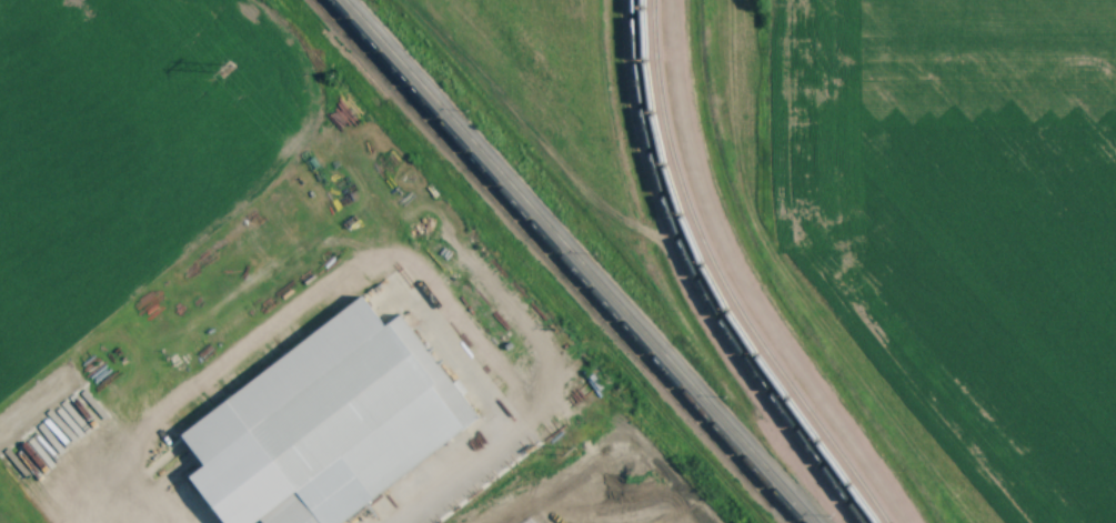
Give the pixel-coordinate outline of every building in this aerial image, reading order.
[(406,313),(387,326),(368,298),(228,396),(301,499),(267,522),(342,522),(483,424),(406,313)]
